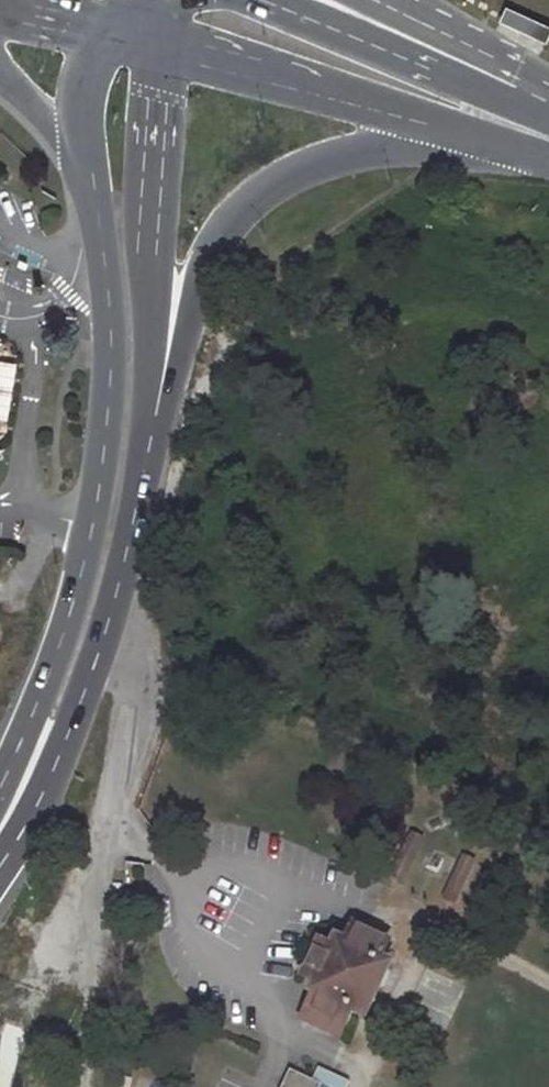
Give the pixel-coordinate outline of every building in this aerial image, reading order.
[(544,43),(548,34),(548,31),(505,8),(499,20),(544,43)] [(13,362),(0,360),(0,392),(8,393),(13,362)] [(320,941),(304,976),(315,981),(311,988),(317,991),(305,1017),(342,1035),(353,1009),(362,1013),(386,963),(378,959),(385,942),(351,926),(343,942),(336,938),(333,946),(320,941)] [(313,1079),(323,1084),(321,1086),(347,1086),(349,1081),(318,1067),(313,1079)] [(323,1084),(313,1079),(291,1070),(283,1086),(321,1086),(323,1084)]
